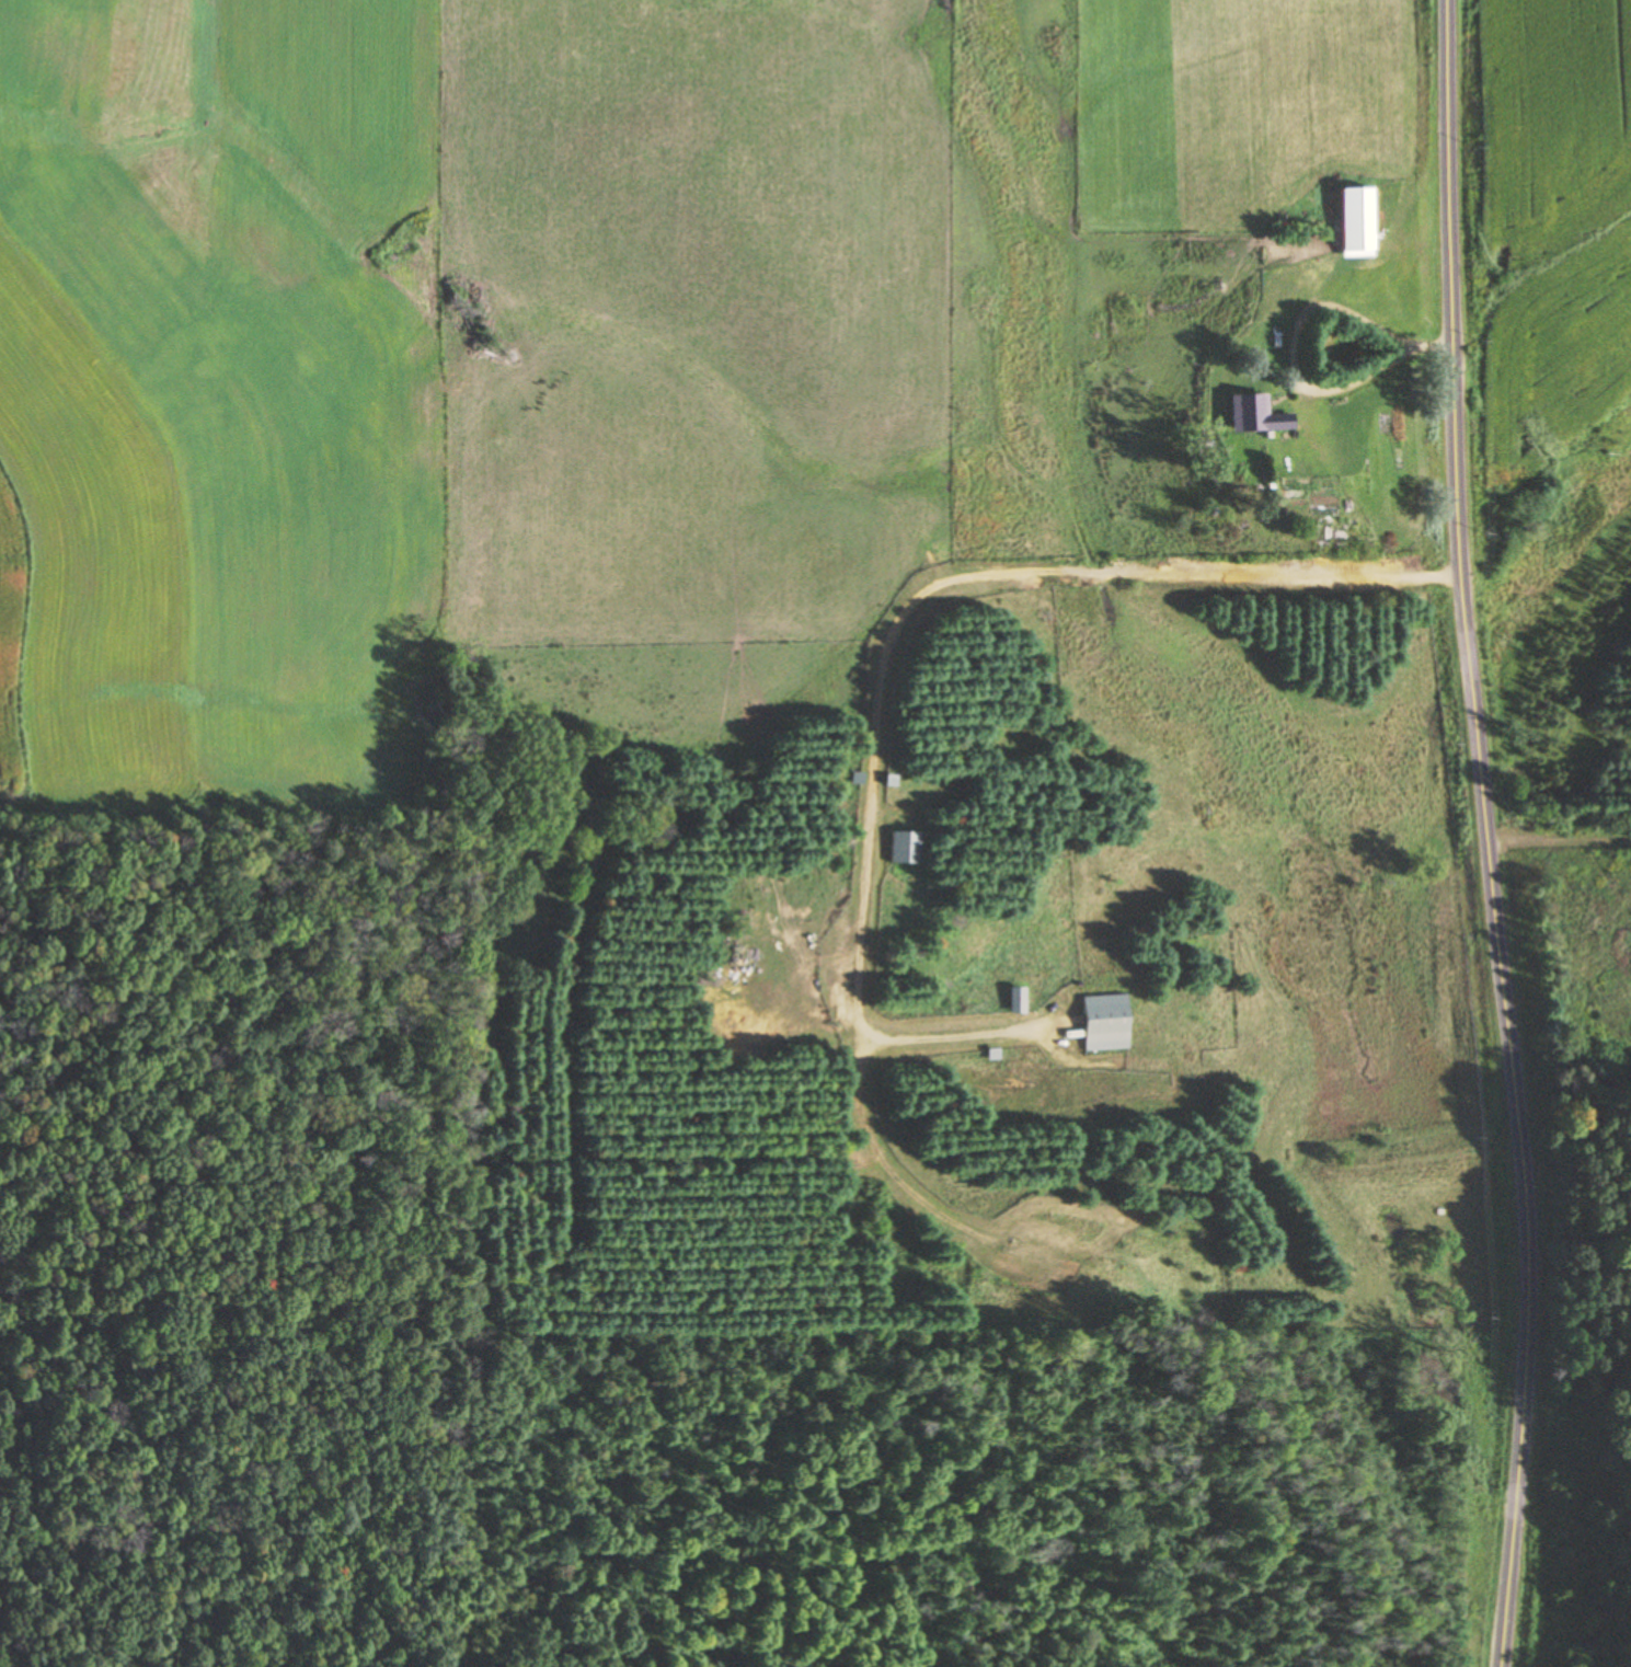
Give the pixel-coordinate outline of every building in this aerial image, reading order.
[(1262,389),(1226,391),(1227,425),(1233,425),(1233,434),(1273,433),(1272,415),(1263,416),(1262,389)] [(886,863),(915,863),(915,832),(886,832),(886,863)] [(1019,988),(1004,988),(1004,1015),(1019,1015),(1019,988)] [(1123,1050),(1121,996),(1077,997),(1079,1052),(1123,1050)]
